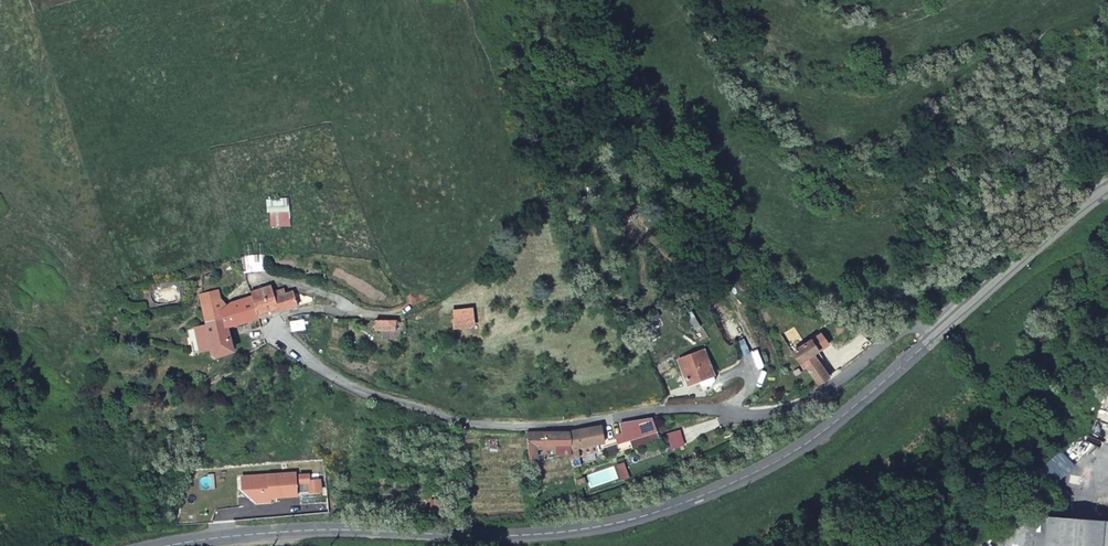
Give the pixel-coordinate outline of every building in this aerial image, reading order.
[(290,211),(270,212),(270,225),(290,224),(290,211)] [(253,296),(259,316),(280,308),(274,289),(272,282),(251,289),(253,296)] [(274,289),(280,308),(298,301),(294,286),(286,287),(285,285),(274,289)] [(229,327),(259,316),(253,296),(233,303),(225,306),(220,302),(217,290),(199,294),(206,325),(207,325),(210,344),(211,346),(213,357),(234,352),(233,349),(238,348),(236,341),(232,343),(229,327)] [(406,322),(397,319),(378,320),(379,328),(397,328),(397,332),(406,332),(406,322)] [(210,344),(207,325),(206,325),(187,329),(191,349),(211,346),(210,344)] [(252,350),(267,341),(264,332),(248,339),(252,350)] [(822,355),(829,350),(820,338),(813,343),(822,355)] [(815,385),(829,376),(822,366),(825,363),(809,341),(791,353),(802,370),(805,368),(815,385)] [(711,353),(684,360),(691,387),(718,379),(711,353)] [(625,441),(656,431),(652,418),(640,420),(623,423),(623,429),(625,441)] [(571,444),(573,458),(578,457),(578,454),(582,454),(581,450),(577,450),(576,446),(605,443),(602,425),(569,430),(571,444)] [(528,430),(528,456),(537,456),(536,436),(543,437),(542,430),(528,430)] [(548,445),(571,444),(569,430),(547,430),(548,445)] [(298,490),(321,488),(320,475),(311,476),(310,471),(300,472),(301,479),(297,479),(296,470),(250,474),(251,493),(258,498),(272,497),(271,494),(298,492),(298,490)] [(251,493),(250,474),(242,474),(244,487),(251,493)] [(451,486),(441,486),(440,503),(450,503),(451,486)] [(258,498),(251,493),(246,493),(256,502),(272,501),(272,497),(258,498)] [(1046,511),(1045,533),(1044,545),(1107,545),(1107,515),(1046,511)]
